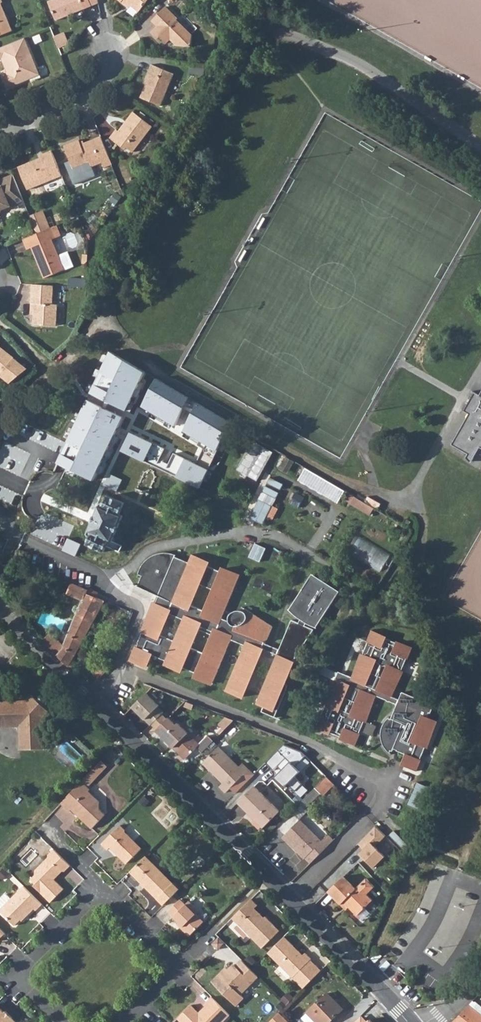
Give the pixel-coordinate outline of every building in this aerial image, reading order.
[(13,29),(2,1),(4,0),(0,0),(0,34),(13,29)] [(58,18),(93,4),(92,1),(95,0),(50,0),(58,18)] [(132,4),(141,10),(149,0),(128,0),(132,4)] [(153,31),(160,38),(162,35),(169,42),(174,36),(177,39),(177,41),(180,45),(192,46),(193,35),(177,19),(179,17),(167,6),(156,17),(161,23),(153,31)] [(60,47),(69,44),(65,33),(56,35),(60,47)] [(0,47),(0,60),(3,58),(9,75),(5,76),(9,86),(31,77),(32,79),(42,75),(26,36),(0,47)] [(148,84),(142,97),(162,105),(176,72),(153,63),(150,71),(153,72),(148,84)] [(344,78),(352,82),(357,75),(348,70),(344,78)] [(111,137),(126,150),(128,148),(134,152),(154,126),(135,111),(120,131),(118,129),(111,137)] [(84,166),(83,164),(90,160),(93,167),(103,163),(105,168),(114,165),(102,137),(82,145),(80,140),(65,147),(74,170),(84,166)] [(53,151),(44,155),(45,157),(19,168),(28,191),(64,176),(53,151)] [(84,166),(86,170),(93,167),(90,160),(83,164),(84,166)] [(0,180),(3,186),(0,187),(0,220),(2,217),(1,213),(4,209),(16,204),(21,208),(27,205),(14,174),(0,180)] [(31,216),(38,233),(50,228),(44,214),(40,216),(38,212),(31,216)] [(24,239),(28,249),(33,247),(45,277),(66,269),(60,255),(53,239),(56,237),(52,227),(50,228),(38,233),(24,239)] [(69,251),(60,255),(66,269),(75,265),(69,251)] [(33,285),(32,303),(36,304),(34,324),(57,326),(58,305),(54,305),(55,286),(33,285)] [(56,285),(55,299),(65,300),(67,285),(56,285)] [(11,384),(29,369),(0,347),(0,376),(11,384)] [(89,396),(105,404),(118,382),(125,370),(119,365),(122,359),(110,353),(89,396)] [(118,382),(169,412),(180,394),(122,359),(119,365),(125,370),(118,382)] [(467,453),(466,454),(473,458),(479,447),(480,448),(480,390),(479,393),(474,391),(470,399),(467,403),(463,410),(468,413),(451,444),(460,449),(467,453)] [(57,463),(63,465),(66,459),(67,460),(73,463),(77,464),(99,420),(114,427),(121,412),(105,404),(89,396),(64,449),(57,463)] [(209,436),(219,419),(194,404),(184,421),(209,436)] [(209,436),(217,441),(227,424),(219,419),(209,436)] [(306,467),(299,479),(324,494),(331,482),(306,467)] [(147,496),(148,495),(149,495),(149,494),(148,493),(150,488),(151,489),(152,487),(150,486),(152,482),(154,482),(154,481),(153,481),(154,478),(156,477),(156,475),(154,475),(153,473),(154,472),(154,471),(152,471),(152,470),(153,469),(151,468),(150,469),(149,469),(148,469),(148,470),(145,472),(144,470),(143,471),(144,472),(142,476),(141,475),(140,476),(142,477),(140,482),(138,482),(137,483),(139,483),(137,488),(135,488),(135,489),(136,490),(135,491),(137,492),(137,490),(146,494),(145,495),(147,496)] [(119,551),(121,545),(112,541),(122,516),(119,514),(124,503),(107,495),(103,504),(102,503),(89,531),(90,532),(89,535),(90,536),(87,545),(103,552),(106,546),(119,551)] [(372,513),(375,505),(355,497),(352,505),(372,513)] [(259,501),(249,518),(260,525),(270,507),(259,501)] [(401,524),(406,527),(410,521),(405,519),(401,524)] [(368,522),(363,532),(383,542),(388,532),(368,522)] [(358,536),(350,554),(383,570),(392,552),(358,536)] [(294,661),(314,630),(305,625),(306,623),(310,626),(315,628),(337,595),(310,577),(289,610),(294,615),(297,618),(300,620),(299,623),(292,620),(279,650),(265,644),(273,626),(246,609),(244,612),(240,611),(235,613),(231,616),(229,621),(222,618),(240,576),(223,569),(222,572),(208,566),(209,563),(192,556),(189,563),(175,557),(176,555),(170,554),(164,553),(159,553),(156,554),(150,557),(145,562),(143,564),(140,569),(138,575),(142,576),(137,586),(158,595),(155,602),(154,602),(142,631),(143,632),(137,647),(136,646),(130,660),(147,667),(152,655),(166,661),(164,664),(181,671),(183,668),(197,674),(195,677),(212,684),(231,640),(244,646),(226,690),(243,697),(263,649),(277,655),(257,703),(264,706),(262,711),(275,717),(288,685),(285,684),(294,661)] [(50,650),(68,667),(70,663),(73,657),(74,655),(75,655),(104,601),(94,597),(86,594),(88,590),(72,583),(71,586),(67,594),(82,601),(63,647),(58,642),(50,650)] [(320,717),(315,728),(330,733),(342,738),(342,739),(356,745),(360,734),(359,734),(364,721),(365,722),(376,696),(397,705),(391,719),(389,718),(385,722),(382,728),(381,736),(382,743),(385,749),(390,754),(391,751),(392,751),(393,749),(407,755),(403,764),(417,770),(421,760),(420,759),(426,747),(437,721),(428,717),(430,713),(431,713),(434,705),(402,692),(399,699),(392,696),(403,671),(402,671),(407,659),(408,659),(412,648),(398,643),(386,638),(386,637),(372,631),(367,642),(368,642),(363,655),(362,654),(352,677),(347,675),(346,678),(347,679),(345,683),(336,679),(325,705),(326,705),(321,718),(320,717)] [(41,641),(50,650),(58,642),(50,633),(41,641)] [(323,666),(321,673),(333,676),(335,669),(323,666)] [(339,672),(336,679),(345,683),(347,679),(346,678),(347,675),(339,672)] [(148,727),(151,724),(161,714),(163,712),(145,694),(129,710),(142,723),(143,721),(148,727)] [(19,727),(20,750),(46,749),(45,717),(51,712),(33,695),(28,701),(0,702),(0,727),(19,727)] [(151,724),(156,730),(155,730),(185,760),(196,748),(199,745),(177,724),(175,725),(169,719),(167,720),(161,714),(151,724)] [(219,724),(224,730),(234,720),(226,717),(219,724)] [(199,745),(196,748),(201,753),(213,741),(208,736),(199,745)] [(301,752),(284,745),(276,752),(293,768),(305,756),(301,752)] [(202,763),(222,783),(219,787),(225,793),(229,789),(235,794),(254,775),(242,764),(238,767),(218,747),(202,763)] [(87,775),(92,781),(107,765),(101,760),(87,775)] [(307,780),(309,781),(320,770),(319,769),(307,780)] [(309,781),(315,787),(326,776),(320,770),(309,781)] [(81,781),(87,786),(92,781),(87,775),(84,778),(81,781)] [(315,787),(321,794),(333,783),(326,776),(315,787)] [(61,802),(69,811),(72,807),(79,813),(78,814),(91,828),(105,814),(99,808),(99,801),(89,791),(90,789),(87,786),(81,781),(61,802)] [(321,794),(323,796),(334,785),(333,783),(321,794)] [(238,802),(263,828),(279,812),(254,787),(238,802)] [(292,844),(299,851),(297,852),(304,859),(310,864),(333,840),(327,835),(321,841),(300,821),(284,836),(292,844)] [(102,843),(108,849),(112,846),(119,853),(118,854),(126,863),(141,848),(128,834),(125,833),(125,830),(120,825),(109,836),(102,843)] [(290,846),(297,852),(299,851),(292,844),(290,846)] [(54,848),(48,854),(48,857),(35,870),(35,875),(31,878),(39,886),(38,888),(50,901),(63,888),(54,878),(55,877),(56,877),(62,871),(64,871),(70,865),(54,848)] [(129,872),(156,898),(172,882),(146,855),(129,872)] [(324,884),(329,889),(343,876),(338,871),(324,884)] [(327,892),(340,905),(342,904),(343,902),(349,907),(357,916),(372,901),(367,895),(374,888),(366,880),(358,887),(355,890),(343,877),(327,892)] [(0,910),(14,925),(27,913),(28,914),(34,908),(36,910),(42,903),(24,886),(12,898),(1,908),(0,910)] [(12,898),(8,894),(4,894),(0,898),(0,907),(1,908),(12,898)] [(168,910),(173,915),(172,916),(182,926),(181,927),(188,934),(190,934),(202,921),(203,920),(196,913),(198,910),(188,900),(185,904),(180,899),(168,910)] [(232,919),(262,948),(280,931),(266,917),(263,920),(260,917),(261,915),(255,909),(258,906),(252,899),(232,919)] [(213,944),(218,949),(224,943),(219,937),(213,944)] [(268,954),(293,979),(299,972),(310,983),(322,972),(311,961),(311,960),(305,954),(303,956),(299,952),(296,952),(293,948),(294,947),(285,938),(268,954)] [(241,960),(235,965),(233,964),(225,972),(223,971),(212,982),(235,1006),(243,998),(241,995),(259,978),(252,971),(241,960)] [(315,1021),(329,1021),(342,1009),(326,993),(306,1013),(315,1021)] [(205,1004),(208,1008),(203,1013),(198,1013),(191,1006),(178,1019),(181,1021),(223,1021),(229,1016),(212,998),(205,1004)] [(472,1002),(453,1021),(480,1021),(480,1010),(472,1002)] [(12,1019),(13,1018),(6,1010),(5,1011),(0,1006),(0,1021),(15,1021),(12,1019)] [(301,1018),(305,1021),(315,1021),(306,1013),(301,1018)] [(279,1014),(271,1021),(287,1021),(279,1014)]
